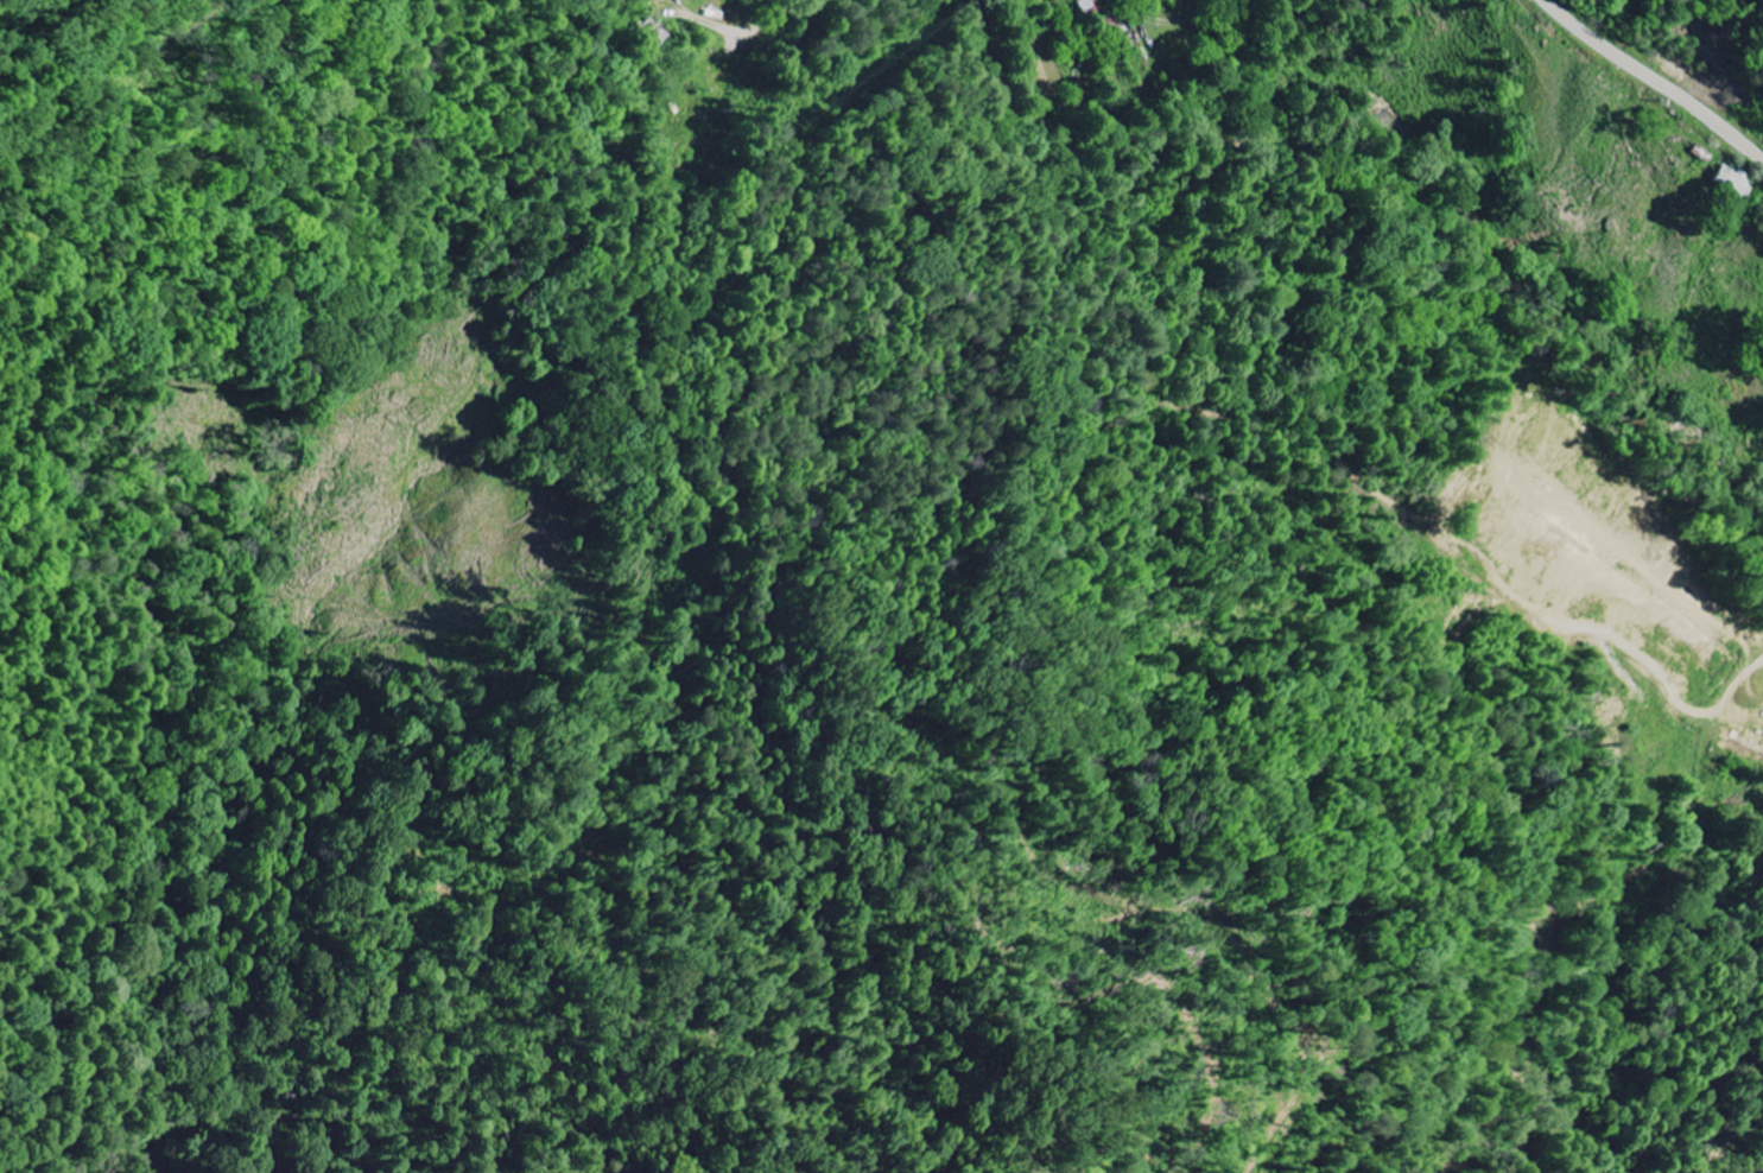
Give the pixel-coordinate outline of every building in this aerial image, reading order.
[(1084,19),(1108,7),(1104,0),(1074,0),(1084,19)] [(671,39),(647,18),(636,31),(660,52),(671,39)] [(1741,197),(1749,176),(1717,165),(1710,185),(1741,197)]
